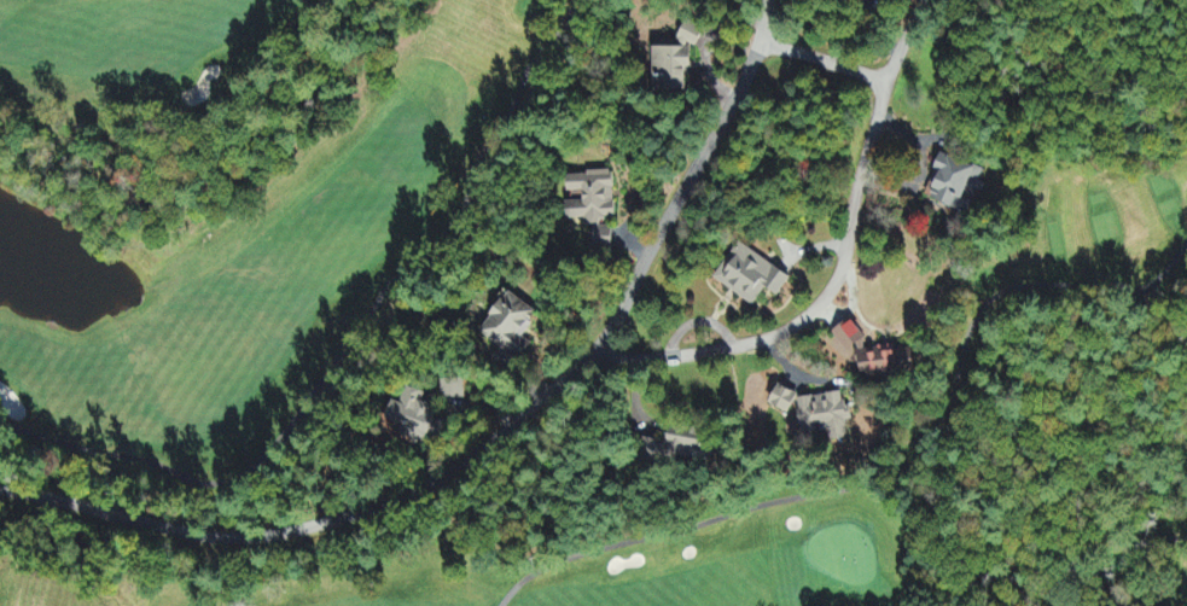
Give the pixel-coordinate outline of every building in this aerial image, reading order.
[(654,47),(654,91),(687,91),(687,73),(692,73),(692,46),(701,46),(701,24),(682,24),(682,47),(654,47)] [(967,213),(982,168),(942,154),(936,170),(941,172),(931,200),(967,213)] [(568,175),(569,193),(584,192),(584,202),(566,203),(567,221),(586,220),(586,228),(602,227),(602,219),(616,219),(613,172),(568,175)] [(714,280),(754,307),(766,289),(779,298),(792,279),(739,243),(714,280)] [(539,315),(510,292),(480,332),(520,361),(532,345),(522,338),(539,315)] [(864,372),(913,369),(912,350),(882,352),(881,350),(863,350),(864,372)] [(789,415),(799,396),(780,386),(770,404),(789,415)] [(402,405),(393,402),(387,424),(429,435),(436,407),(423,404),(425,394),(406,389),(402,405)] [(799,399),(803,430),(828,427),(831,442),(851,439),(845,393),(799,399)] [(671,426),(668,444),(643,440),(641,455),(680,462),(682,451),(700,454),(704,431),(671,426)]
